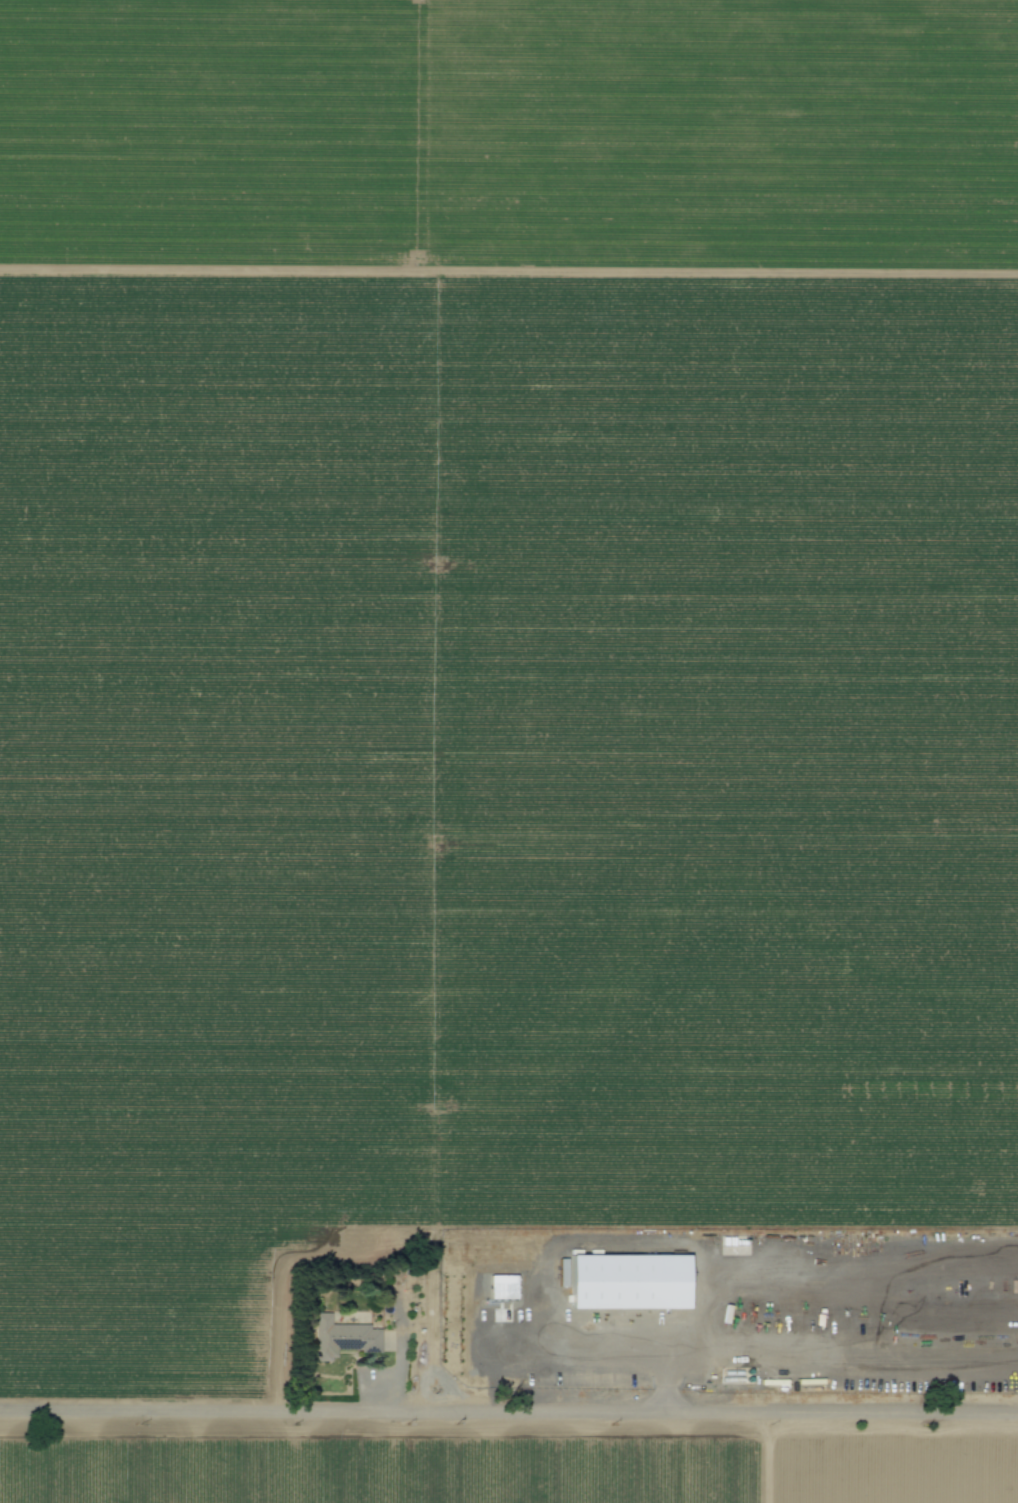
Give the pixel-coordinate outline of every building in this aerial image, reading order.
[(380,1352),(380,1331),(370,1331),(370,1326),(331,1325),(331,1314),(315,1314),(315,1360),(337,1360),(337,1352),(380,1352)]
